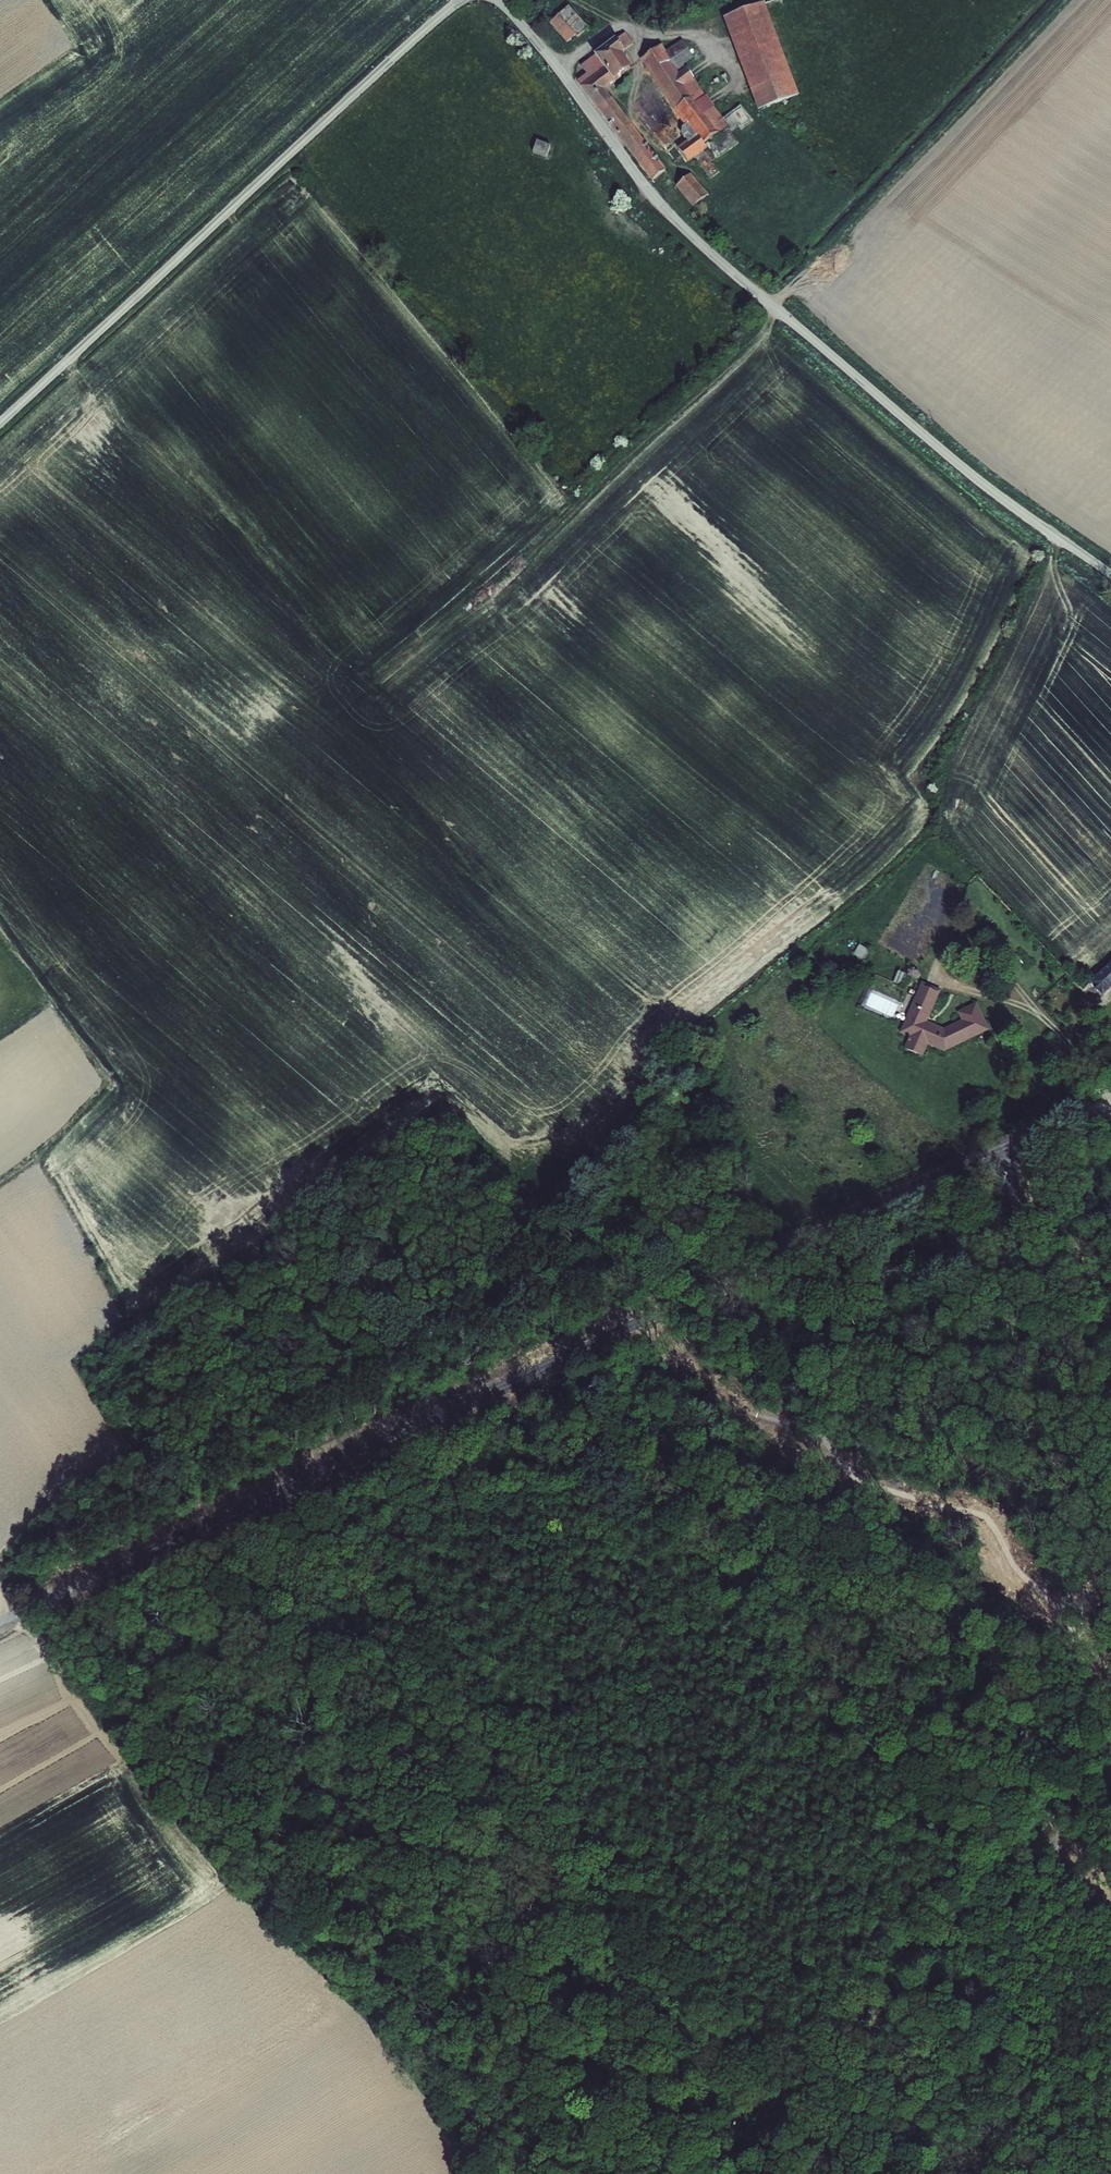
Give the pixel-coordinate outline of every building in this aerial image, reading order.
[(556,14),(572,34),(580,27),(585,31),(596,23),(577,0),(575,0),(556,14)] [(806,92),(773,3),(732,19),(765,108),(806,92)] [(584,76),(661,174),(672,166),(607,81),(634,60),(625,48),(639,37),(631,27),(589,59),(595,68),(584,76)] [(664,35),(650,45),(653,50),(651,52),(697,119),(687,126),(695,136),(685,143),(696,157),(714,143),(713,141),(713,140),(715,138),(716,138),(719,138),(721,139),(721,136),(722,133),(736,124),(697,62),(685,69),(671,49),(665,42),(668,40),(664,35)] [(688,37),(671,49),(685,69),(697,62),(694,57),(700,52),(688,37)] [(553,147),(536,138),(530,151),(547,159),(553,147)] [(696,170),(681,182),(700,204),(715,191),(696,170)] [(867,960),(873,950),(862,944),(856,954),(867,960)] [(1090,982),(1094,986),(1097,983),(1108,994),(1110,991),(1110,962),(1090,982)] [(901,1027),(914,1033),(908,1048),(924,1054),(931,1040),(941,1044),(983,1023),(969,998),(953,1006),(957,1014),(940,1023),(928,1018),(939,992),(919,984),(901,1027)]
